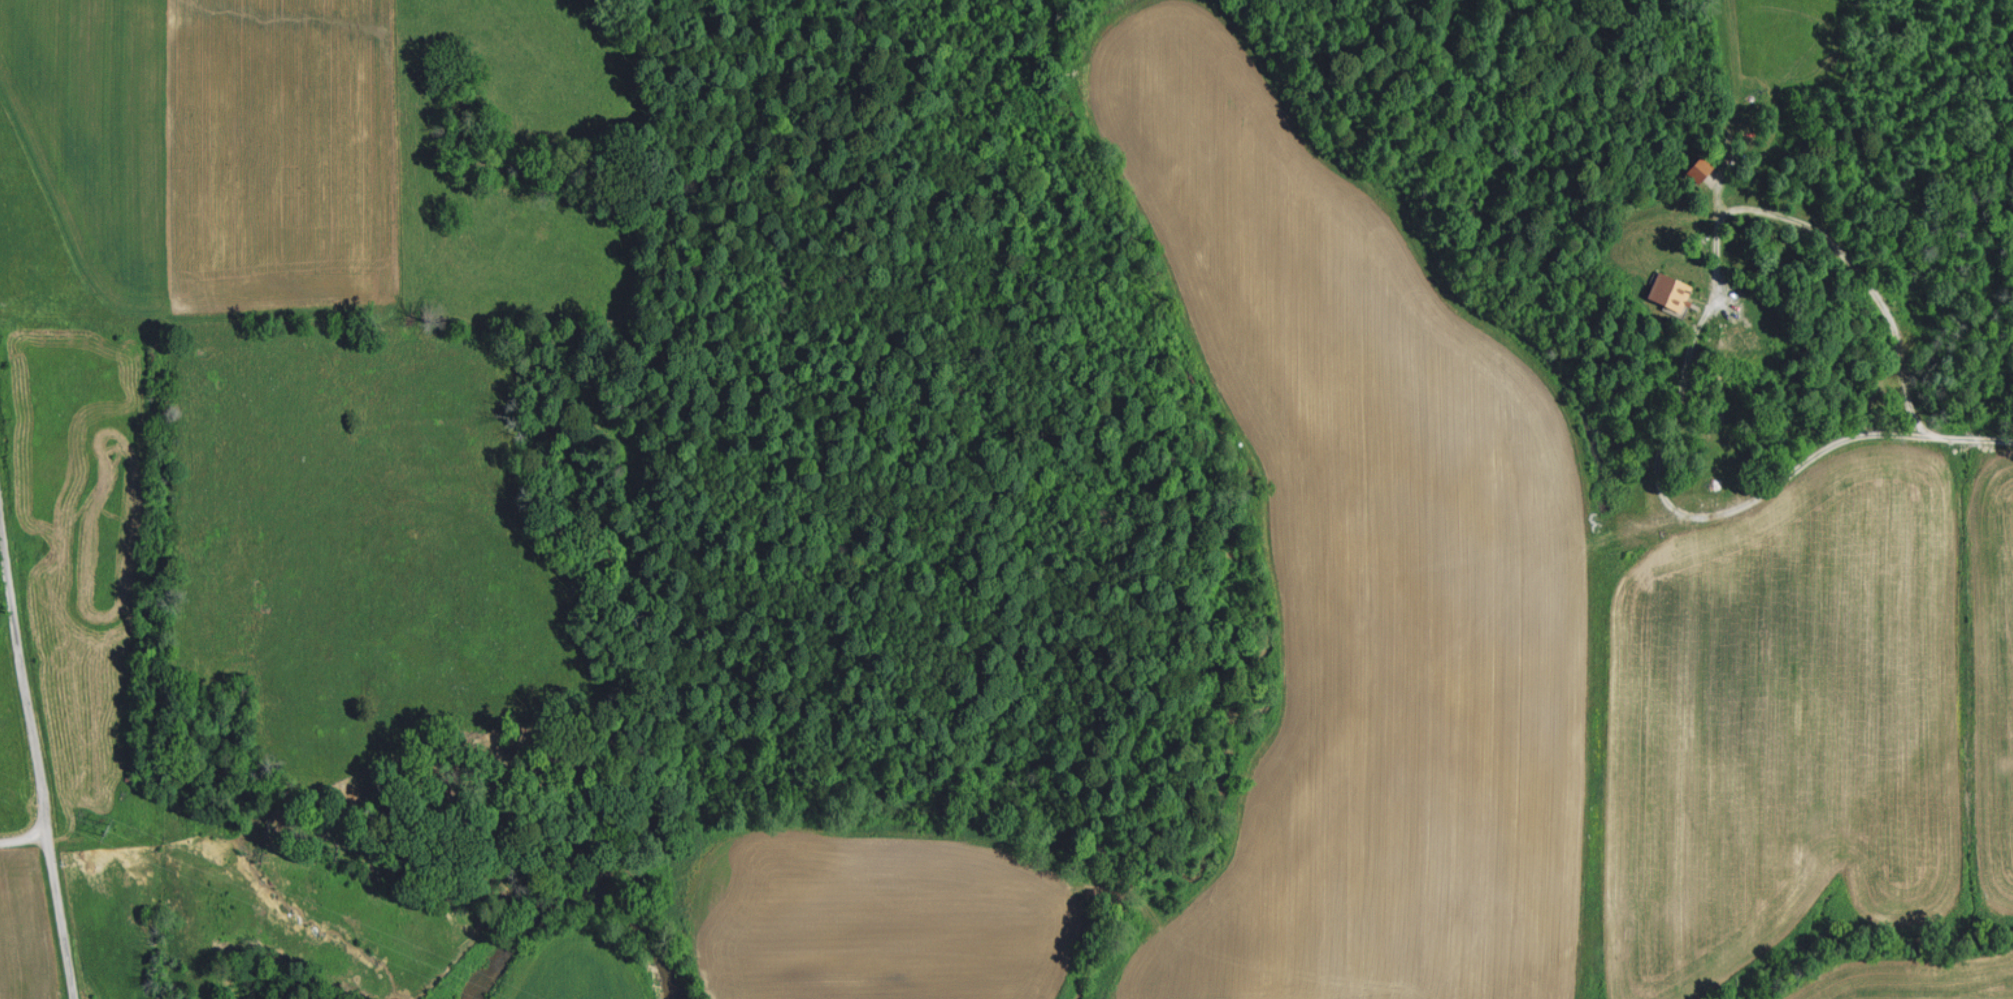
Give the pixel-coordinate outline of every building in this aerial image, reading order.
[(1715,167),(1701,154),(1686,171),(1699,183),(1715,167)] [(1698,284),(1661,271),(1652,297),(1688,310),(1698,284)]
